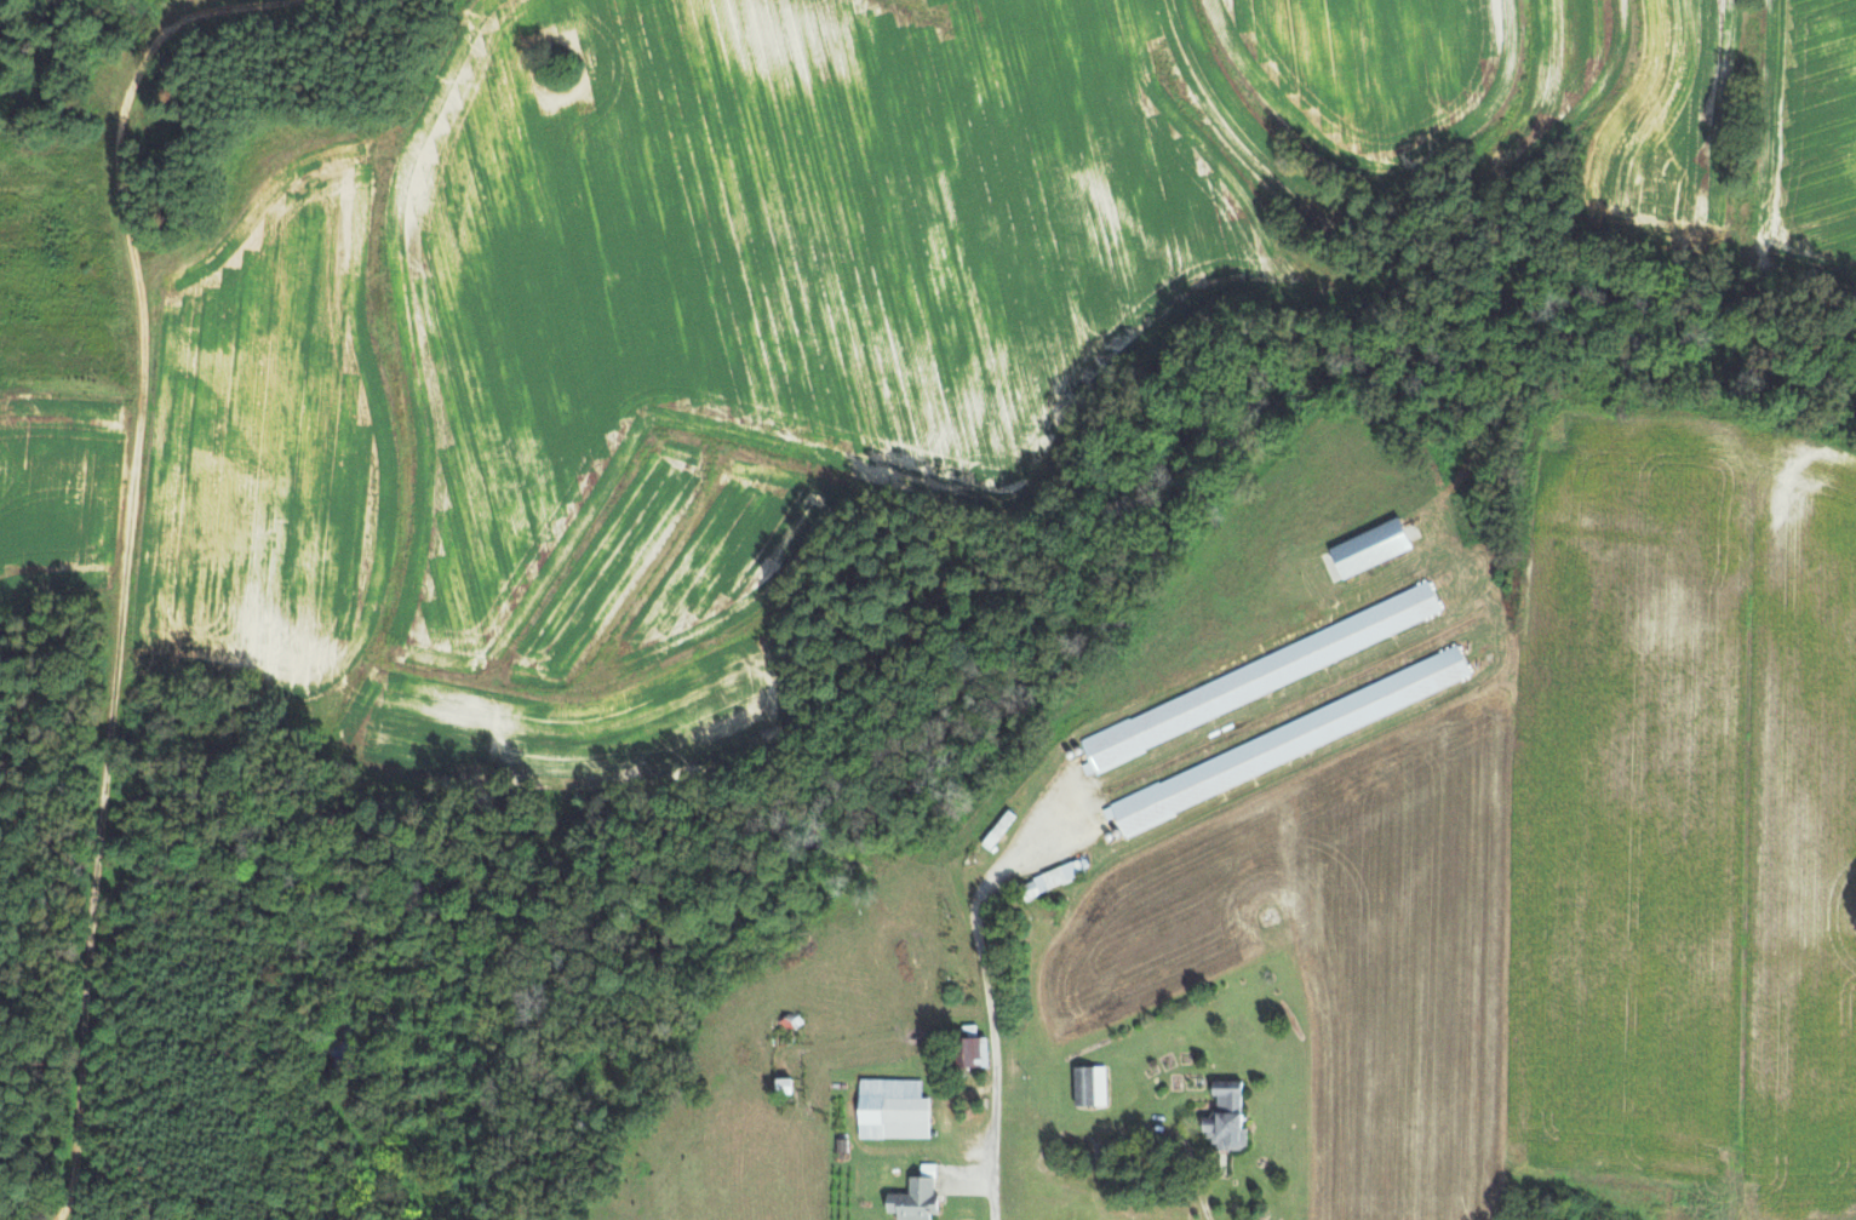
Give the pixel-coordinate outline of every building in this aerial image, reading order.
[(1417,549),(1403,518),(1332,548),(1345,579),(1417,549)] [(1476,681),(1463,650),(1101,803),(1109,821),(1117,818),(1123,830),(1476,681)] [(1086,874),(1080,860),(1020,885),(1027,899),(1086,874)] [(961,1039),(962,1069),(990,1068),(989,1038),(961,1039)] [(1108,1106),(1107,1067),(1076,1068),(1077,1107),(1108,1106)] [(795,1095),(794,1079),(779,1080),(780,1096),(795,1095)] [(932,1098),(923,1098),(923,1080),(861,1079),(860,1138),(931,1139),(932,1098)] [(1246,1089),(1217,1089),(1217,1118),(1209,1118),(1209,1151),(1246,1151),(1246,1089)] [(889,1214),(900,1214),(900,1219),(932,1219),(932,1215),(938,1215),(938,1178),(911,1178),(911,1194),(889,1194),(889,1214)]
